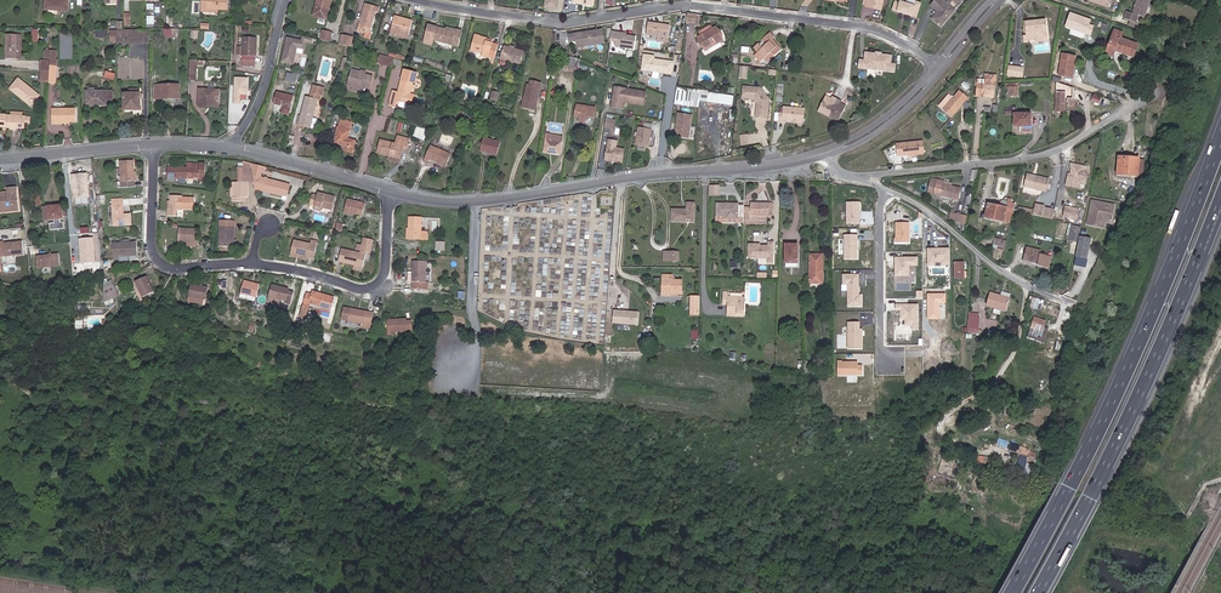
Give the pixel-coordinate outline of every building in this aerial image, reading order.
[(44,9),(66,11),(67,0),(45,0),(44,9)] [(201,8),(217,9),(226,10),(227,0),(202,0),(201,8)] [(319,16),(325,18),(329,0),(316,0),(315,1),(318,2),(315,14),(319,15),(319,16)] [(557,0),(543,0),(542,9),(555,11),(557,0)] [(879,5),(867,4),(867,6),(867,7),(880,9),(881,0),(880,0),(879,5)] [(918,0),(914,0),(913,4),(903,1),(899,0),(898,2),(893,0),(890,8),(915,16),(919,0),(918,0)] [(931,0),(935,3),(937,0),(940,3),(938,7),(933,14),(942,21),(953,5),(947,0),(932,0),(931,0)] [(1092,2),(1115,9),(1118,0),(1092,0),(1092,2)] [(1154,0),(1143,0),(1138,15),(1132,14),(1130,21),(1141,25),(1144,17),(1150,19),(1156,1),(1154,0)] [(161,3),(150,3),(149,11),(155,12),(154,25),(149,25),(149,26),(160,27),(161,3)] [(380,9),(365,5),(357,32),(366,34),(367,31),(371,33),(377,12),(378,12),(380,9)] [(1069,11),(1063,26),(1090,36),(1094,25),(1089,24),(1091,19),(1069,11)] [(696,24),(697,14),(688,14),(686,23),(696,24)] [(406,38),(410,20),(405,19),(405,22),(400,21),(401,18),(391,15),(387,32),(406,38)] [(1045,22),(1023,23),(1023,37),(1021,37),(1021,43),(1035,43),(1035,37),(1045,36),(1045,22)] [(456,47),(458,41),(452,39),(453,35),(444,32),(444,31),(425,26),(420,44),(428,46),(430,40),(456,47)] [(668,39),(669,27),(647,26),(646,38),(668,39)] [(323,28),(320,37),(329,40),(331,40),(333,31),(323,28)] [(452,39),(458,41),(460,32),(445,28),(444,31),(444,32),(453,35),(452,39)] [(117,41),(147,41),(147,29),(117,29),(117,41)] [(716,29),(698,38),(705,51),(723,42),(716,29)] [(338,42),(342,43),(349,45),(350,46),(353,36),(340,32),(338,42)] [(1124,35),(1115,32),(1107,55),(1114,58),(1116,52),(1134,59),(1138,47),(1121,41),(1124,35)] [(10,59),(12,35),(1,33),(0,50),(0,58),(10,59)] [(602,46),(600,33),(567,37),(568,44),(580,42),(581,49),(602,46)] [(479,56),(492,59),(495,48),(489,46),(490,43),(484,41),(484,38),(472,35),(469,48),(480,51),(479,56)] [(632,51),(634,39),(621,38),(621,36),(610,35),(609,44),(615,44),(614,49),(632,51)] [(763,50),(760,46),(759,45),(755,49),(769,64),(779,54),(769,44),(772,42),(774,40),(769,35),(762,42),(763,43),(767,46),(763,50)] [(306,43),(312,44),(313,39),(302,36),(301,40),(287,37),(281,63),(293,66),(298,65),(301,57),(298,52),(298,49),(304,49),(306,43)] [(255,38),(242,37),(241,71),(254,72),(255,38)] [(769,44),(779,54),(782,52),(772,42),(769,44)] [(503,47),(499,59),(517,65),(521,53),(503,47)] [(402,52),(386,48),(385,53),(401,57),(402,52)] [(857,67),(875,69),(877,52),(864,50),(863,58),(857,58),(857,67)] [(877,52),(875,69),(894,71),(894,62),(889,61),(890,53),(877,52)] [(1060,52),(1056,74),(1071,76),(1074,54),(1060,52)] [(376,63),(390,67),(391,65),(393,57),(379,53),(376,63)] [(673,73),(674,61),(655,59),(655,56),(645,55),(644,68),(653,69),(652,70),(654,71),(673,73)] [(562,72),(576,74),(577,68),(579,59),(569,56),(568,64),(563,64),(562,72)] [(399,66),(400,59),(393,57),(391,65),(399,66)] [(40,59),(39,71),(49,71),(49,65),(50,60),(40,59)] [(190,59),(189,80),(196,80),(197,66),(197,59),(190,59)] [(579,59),(577,68),(590,73),(593,65),(579,59)] [(748,78),(749,66),(741,65),(740,77),(748,78)] [(1008,65),(1006,76),(1022,78),(1023,67),(1008,65)] [(364,70),(360,69),(360,72),(351,70),(346,86),(351,87),(350,91),(356,92),(357,86),(367,88),(370,77),(363,75),(364,70)] [(394,107),(394,105),(395,101),(398,102),(397,106),(398,107),(404,109),(406,108),(407,104),(410,93),(413,82),(415,83),(416,78),(417,73),(404,69),(398,91),(392,89),(388,105),(394,107)] [(108,70),(106,77),(116,80),(118,73),(108,70)] [(38,81),(48,82),(48,81),(49,71),(39,71),(38,81)] [(602,72),(595,71),(593,84),(600,85),(602,72)] [(300,73),(295,72),(295,74),(288,72),(285,81),(297,84),(300,73)] [(981,83),(972,76),(955,96),(964,103),(981,83)] [(234,77),(232,103),(240,104),(240,100),(247,101),(249,78),(234,77)] [(8,88),(20,98),(22,96),(29,102),(36,94),(16,78),(8,88)] [(998,94),(999,82),(991,81),(990,90),(984,90),(983,97),(989,97),(990,94),(998,94)] [(534,98),(535,98),(539,84),(537,84),(532,82),(530,82),(529,86),(526,86),(520,109),(530,111),(534,98)] [(179,84),(156,84),(156,98),(179,98),(179,84)] [(643,99),(645,89),(613,84),(610,104),(622,106),(623,100),(623,98),(637,100),(637,98),(643,99)] [(1062,112),(1061,90),(1061,85),(1052,85),(1053,112),(1062,112)] [(1074,88),(1064,85),(1063,90),(1072,93),(1074,88)] [(1019,86),(1008,86),(1008,95),(1019,95),(1019,86)] [(761,89),(745,87),(744,99),(755,100),(758,105),(757,119),(768,120),(770,100),(761,89)] [(85,89),(85,102),(94,102),(94,104),(105,104),(105,99),(112,99),(112,90),(85,89)] [(123,92),(123,106),(131,106),(132,108),(140,108),(139,92),(137,92),(136,89),(129,89),(129,93),(123,92)] [(213,104),(213,107),(218,108),(218,90),(199,89),(198,103),(213,104)] [(315,95),(320,96),(322,97),(324,97),(326,91),(316,89),(315,95)] [(699,105),(700,94),(678,91),(676,107),(698,110),(699,105)] [(290,97),(275,93),(272,103),(281,106),(279,113),(286,114),(290,97)] [(313,102),(318,103),(320,104),(322,97),(320,96),(315,95),(312,94),(311,101),(313,102)] [(708,106),(709,96),(709,95),(700,94),(699,105),(708,106)] [(22,96),(20,98),(28,104),(29,102),(22,96)] [(732,109),(734,100),(709,96),(708,106),(732,109)] [(829,118),(837,100),(833,98),(832,101),(826,97),(819,113),(829,118)] [(301,112),(297,127),(306,129),(311,131),(315,132),(316,131),(318,123),(318,122),(313,121),(318,103),(313,102),(311,101),(306,100),(302,112),(301,112)] [(842,102),(837,100),(829,118),(839,122),(846,107),(840,104),(842,102)] [(585,113),(589,113),(594,114),(595,105),(577,102),(575,114),(580,115),(579,118),(585,119),(585,116),(585,113)] [(52,116),(70,115),(69,103),(52,103),(52,116)] [(792,122),(797,122),(803,123),(804,110),(783,109),(782,114),(779,114),(779,124),(784,124),(784,121),(792,122)] [(690,137),(691,113),(676,112),(675,136),(690,137)] [(23,115),(0,113),(0,125),(5,125),(5,127),(9,127),(9,129),(13,129),(14,127),(22,128),(22,121),(23,115)] [(1023,126),(1030,126),(1030,117),(1029,117),(1029,113),(1013,113),(1013,126),(1023,126)] [(354,141),(353,146),(359,147),(362,134),(356,133),(358,125),(357,125),(359,118),(348,115),(346,123),(345,122),(342,137),(354,141)] [(650,145),(652,127),(644,126),(639,126),(637,143),(650,145)] [(741,134),(742,144),(749,144),(749,133),(741,134)] [(340,143),(353,146),(354,141),(342,137),(340,143)] [(402,161),(404,152),(405,148),(409,148),(411,140),(397,137),(395,145),(381,141),(377,155),(389,158),(402,161)] [(480,149),(495,152),(498,140),(482,137),(481,142),(478,141),(478,145),(480,146),(480,149)] [(558,155),(560,142),(544,139),(542,152),(558,155)] [(909,157),(917,155),(925,154),(923,141),(896,143),(898,157),(909,157)] [(622,161),(624,147),(607,144),(605,158),(622,161)] [(430,161),(437,164),(445,167),(449,157),(428,149),(423,163),(429,165),(430,161)] [(1141,155),(1119,153),(1118,171),(1139,173),(1141,155)] [(249,168),(248,162),(244,160),(240,160),(240,164),(240,168),(249,168)] [(131,181),(130,172),(130,161),(117,161),(119,187),(131,186),(131,181)] [(205,174),(205,163),(187,162),(186,167),(168,165),(167,179),(176,180),(176,177),(186,177),(186,182),(192,182),(193,178),(193,175),(199,176),(199,173),(205,174)] [(284,198),(288,184),(260,176),(262,168),(263,166),(248,162),(249,168),(252,179),(253,187),(280,194),(280,197),(281,198),(283,199),(284,198)] [(1072,162),(1069,173),(1067,173),(1065,185),(1079,188),(1081,177),(1086,178),(1089,166),(1072,162)] [(240,193),(241,193),(242,178),(240,178),(240,168),(240,164),(236,164),(235,178),(231,178),(231,193),(229,193),(229,198),(237,198),(237,193),(240,193)] [(252,179),(249,168),(240,168),(240,178),(242,178),(252,179)] [(71,175),(73,199),(89,197),(87,174),(71,175)] [(1022,186),(1040,190),(1043,178),(1025,174),(1022,186)] [(1043,178),(1040,190),(1045,191),(1048,179),(1043,178)] [(944,182),(936,180),(933,195),(957,201),(960,188),(943,184),(944,182)] [(720,184),(712,184),(712,195),(720,195),(720,184)] [(16,186),(7,186),(8,193),(5,193),(5,191),(0,191),(0,205),(5,205),(6,211),(19,209),(16,186)] [(306,204),(311,205),(317,207),(329,210),(332,196),(315,191),(314,196),(309,194),(306,204)] [(34,196),(36,206),(43,205),(41,195),(34,196)] [(169,208),(167,208),(166,215),(176,216),(176,210),(181,210),(182,195),(170,195),(170,200),(169,208)] [(120,196),(110,197),(111,223),(129,222),(128,213),(121,213),(120,196)] [(352,209),(351,213),(359,215),(362,202),(345,198),(343,207),(352,209)] [(1006,221),(1010,222),(1012,210),(1015,201),(1008,199),(1006,208),(989,203),(985,216),(1003,221),(1003,220),(1006,221)] [(1091,201),(1086,224),(1105,227),(1106,222),(1111,223),(1114,205),(1091,201)] [(743,207),(743,206),(738,205),(738,204),(716,203),(716,216),(725,216),(728,216),(728,219),(738,219),(738,218),(743,218),(743,207)] [(858,204),(843,203),(842,224),(859,225),(858,204)] [(693,222),(693,204),(686,204),(685,211),(670,210),(670,221),(693,222)] [(51,209),(52,220),(67,218),(65,205),(57,206),(57,209),(51,209)] [(743,221),(749,222),(749,217),(768,217),(768,206),(749,205),(749,207),(743,207),(743,218),(743,221)] [(1076,208),(1062,205),(1061,215),(1074,217),(1076,208)] [(1040,216),(1050,218),(1053,208),(1041,206),(1040,216)] [(44,208),(46,221),(52,220),(51,209),(50,207),(44,208)] [(420,232),(421,217),(409,217),(409,229),(411,229),(411,238),(427,239),(427,232),(420,232)] [(228,236),(231,236),(231,222),(216,221),(216,246),(227,247),(228,236)] [(895,222),(895,243),(909,243),(909,223),(895,222)] [(1078,226),(1069,223),(1066,238),(1075,240),(1078,226)] [(187,240),(195,241),(196,229),(179,228),(178,240),(187,240)] [(857,232),(845,232),(844,252),(857,252),(857,232)] [(1088,237),(1079,235),(1073,256),(1083,258),(1088,237)] [(306,250),(313,252),(315,242),(292,236),(288,252),(305,256),(306,250)] [(78,238),(79,262),(94,262),(92,237),(78,238)] [(368,253),(371,240),(361,237),(358,250),(365,252),(368,253)] [(446,250),(447,241),(436,241),(436,250),(446,250)] [(747,242),(747,258),(766,258),(766,264),(773,264),(773,241),(767,241),(767,245),(761,245),(761,242),(747,242)] [(22,242),(4,244),(4,243),(0,243),(0,257),(24,255),(22,242)] [(110,243),(111,257),(136,256),(135,242),(125,242),(120,242),(110,243)] [(989,248),(1002,251),(1004,246),(991,242),(989,248)] [(796,263),(796,244),(784,244),(784,263),(796,263)] [(1037,265),(1046,267),(1048,256),(1040,253),(1040,250),(1026,247),(1023,259),(1037,263),(1037,265)] [(361,266),(364,254),(358,252),(340,248),(337,260),(361,266)] [(927,248),(927,265),(949,265),(949,248),(927,248)] [(304,260),(305,256),(288,252),(287,256),(304,260)] [(35,256),(37,267),(60,265),(58,253),(35,256)] [(808,282),(821,282),(821,255),(809,254),(808,282)] [(894,257),(894,276),(909,276),(909,266),(917,266),(917,257),(894,257)] [(412,281),(412,289),(426,290),(427,282),(422,282),(423,261),(410,261),(410,271),(409,275),(409,282),(412,281)] [(965,268),(956,268),(956,284),(965,284),(965,268)] [(669,299),(669,294),(666,294),(666,291),(680,291),(680,280),(670,280),(670,276),(661,275),(660,299),(669,299)] [(133,282),(141,298),(152,293),(145,277),(133,282)] [(858,279),(846,280),(846,305),(858,304),(858,279)] [(254,298),(258,286),(243,281),(239,294),(254,298)] [(110,284),(102,289),(102,298),(113,291),(110,284)] [(186,297),(199,301),(201,301),(205,288),(189,284),(186,297)] [(287,290),(271,286),(268,298),(280,301),(284,302),(283,305),(288,306),(292,294),(287,292),(287,290)] [(1000,294),(1000,291),(991,289),(988,302),(1008,307),(1011,296),(1000,294)] [(102,298),(102,303),(116,296),(113,291),(102,298)] [(735,312),(742,312),(742,297),(726,297),(726,291),(722,291),(722,304),(726,304),(725,315),(735,315),(735,312)] [(332,296),(319,292),(318,295),(310,293),(309,295),(305,293),(303,301),(318,306),(328,308),(332,296)] [(927,293),(927,320),(940,320),(940,303),(945,303),(945,293),(927,293)] [(238,298),(253,302),(254,298),(239,294),(238,298)] [(198,305),(199,301),(186,297),(185,301),(198,305)] [(280,301),(268,298),(266,304),(278,307),(280,301)] [(688,316),(697,317),(697,299),(689,299),(688,316)] [(307,307),(302,305),(298,319),(303,321),(307,307)] [(919,305),(896,305),(896,311),(900,312),(901,318),(905,320),(905,325),(912,326),(912,330),(918,330),(919,305)] [(368,331),(371,318),(364,317),(365,312),(348,309),(342,307),(339,320),(359,324),(362,325),(360,330),(368,331)] [(638,311),(613,310),(612,324),(637,325),(638,311)] [(980,333),(981,312),(970,311),(968,332),(980,333)] [(1036,328),(1042,330),(1045,320),(1032,316),(1027,330),(1034,333),(1036,328)] [(386,336),(394,335),(393,332),(409,331),(409,323),(404,323),(401,324),(401,320),(385,321),(386,336)] [(848,348),(861,348),(862,329),(859,329),(860,322),(848,322),(848,348)] [(862,361),(837,361),(837,375),(862,375),(862,361)] [(1027,466),(1029,453),(1025,452),(1018,449),(1004,446),(1002,452),(1016,455),(1015,460),(1013,463),(1027,466)] [(1023,481),(1026,470),(1013,467),(1011,479),(1023,481)]
